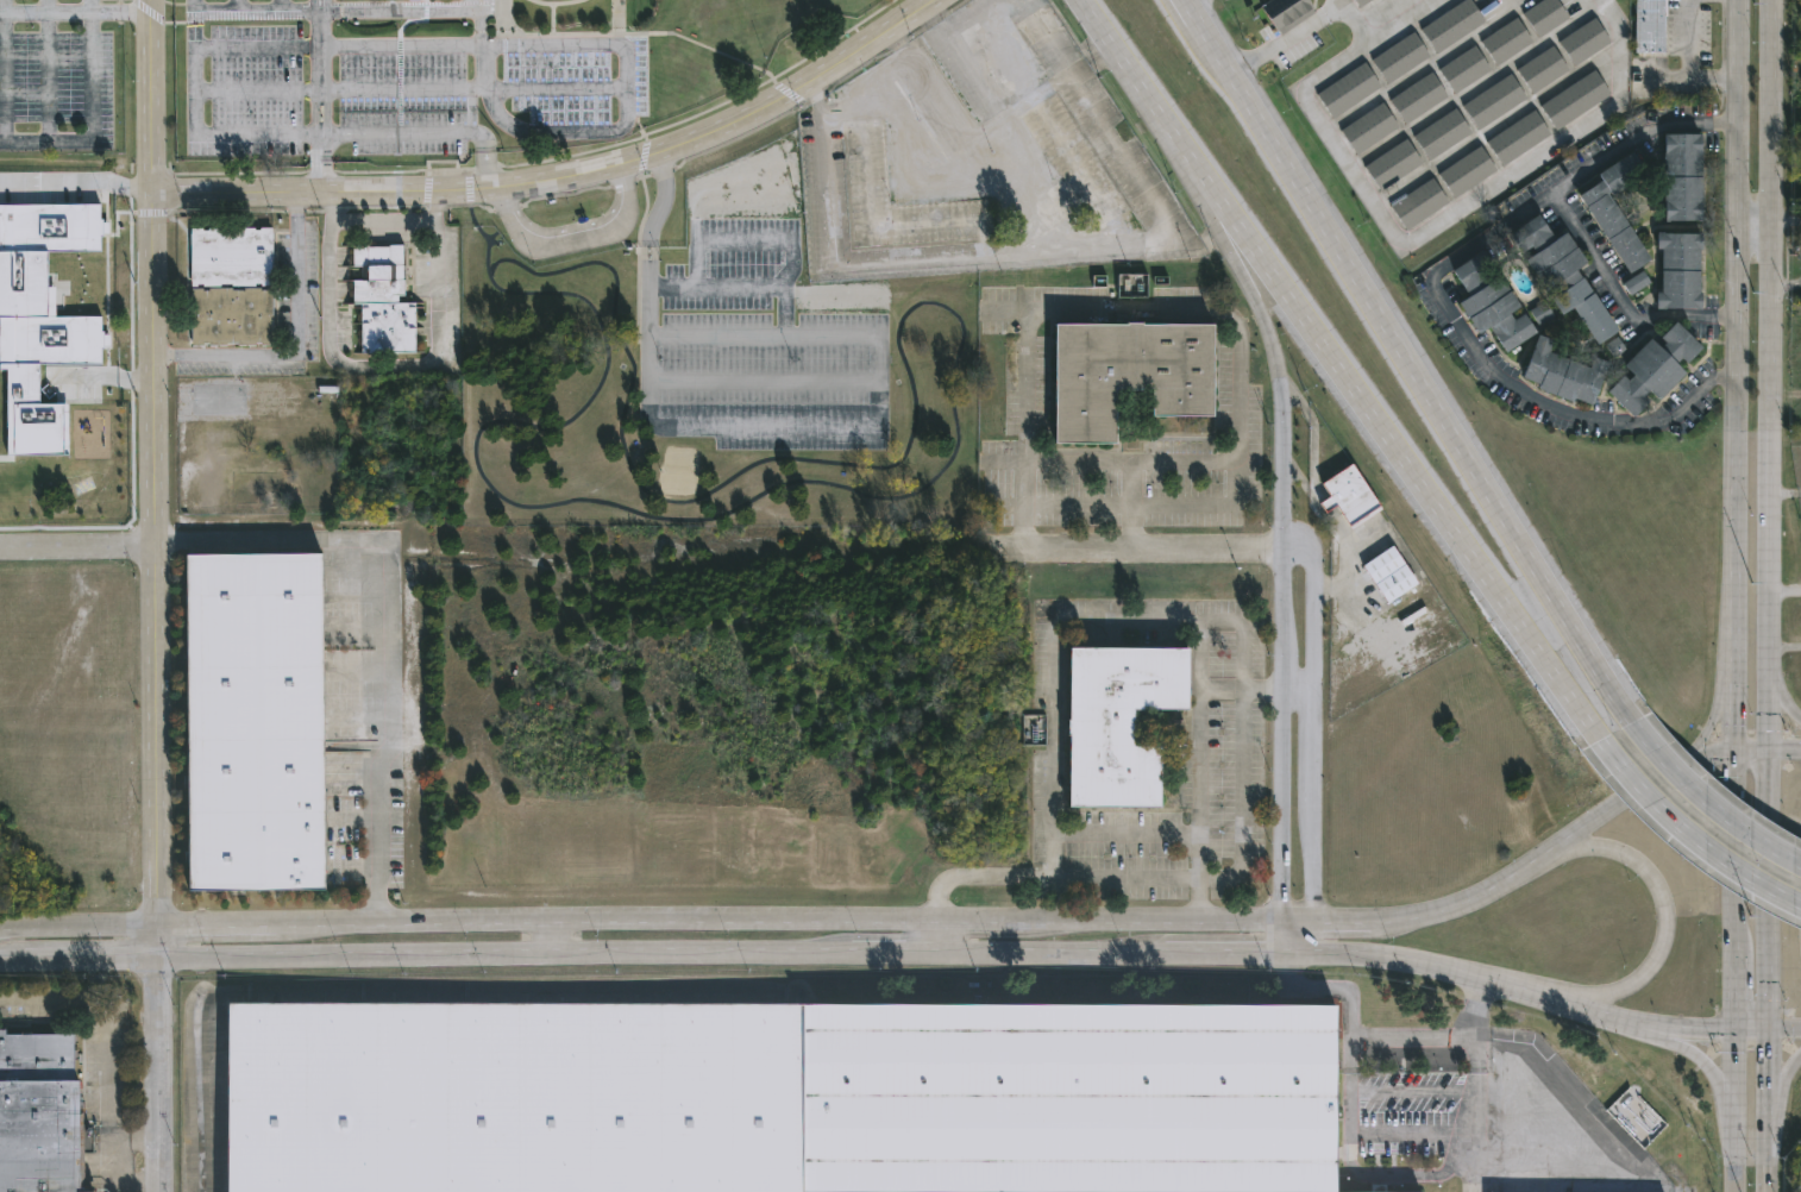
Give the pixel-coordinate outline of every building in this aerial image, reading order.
[(1261,5),(1268,0),(1309,0),(1313,7),(1312,8),(1314,12),(1280,34),(1261,5)] [(1420,29),(1462,0),(1472,0),(1486,20),(1437,52),(1420,29)] [(1523,12),(1541,0),(1559,0),(1569,15),(1539,36),(1523,12)] [(1637,51),(1637,0),(1665,0),(1665,51),(1637,51)] [(1533,42),(1496,65),(1481,40),(1517,17),(1533,42)] [(1611,42),(1575,65),(1558,40),(1594,17),(1611,42)] [(1430,55),(1387,83),(1372,58),(1413,31),(1430,55)] [(1491,69),(1455,93),(1438,69),(1474,44),(1491,69)] [(1569,68),(1532,93),(1517,68),(1554,44),(1569,68)] [(1380,86),(1332,118),(1317,94),(1363,62),(1380,86)] [(1612,93),(1557,130),(1540,105),(1595,69),(1612,93)] [(1449,96),(1406,124),(1389,99),(1432,71),(1449,96)] [(1526,98),(1479,130),(1462,105),(1511,73),(1526,98)] [(1399,126),(1357,153),(1341,130),(1382,101),(1399,126)] [(1471,132),(1430,159),(1413,136),(1455,107),(1471,132)] [(1551,133),(1502,164),(1486,140),(1535,108),(1551,133)] [(1701,133),(1701,152),(1703,152),(1702,221),(1665,221),(1665,200),(1664,200),(1665,133),(1701,133)] [(1424,162),(1381,190),(1364,165),(1407,137),(1424,162)] [(1498,169),(1455,197),(1438,172),(1481,144),(1498,169)] [(1631,271),(1630,271),(1580,195),(1602,180),(1598,172),(1633,150),(1646,172),(1611,195),(1650,259),(1631,271)] [(1449,201),(1406,230),(1389,205),(1432,177),(1449,201)] [(101,252),(0,253),(0,202),(101,201),(101,215),(111,215),(109,236),(109,238),(101,238),(101,252)] [(1538,214),(1556,239),(1567,232),(1586,262),(1576,269),(1582,277),(1583,277),(1620,333),(1618,334),(1627,350),(1614,358),(1604,341),(1598,344),(1571,306),(1561,313),(1551,299),(1556,296),(1551,288),(1545,291),(1508,236),(1538,214)] [(270,227),(270,345),(259,345),(259,343),(253,343),(253,345),(236,345),(236,343),(225,343),(225,345),(207,345),(207,343),(201,343),(201,346),(189,346),(189,228),(201,228),(201,231),(207,231),(207,226),(253,226),(253,228),(259,228),(259,226),(270,226),(270,227)] [(1702,233),(1702,251),(1699,251),(1699,293),(1701,293),(1702,309),(1657,309),(1656,293),(1662,293),(1662,249),(1657,249),(1657,233),(1702,233)] [(396,300),(396,302),(413,302),(413,352),(359,351),(359,301),(351,301),(351,246),(402,245),(402,295),(396,295),(396,300)] [(1500,276),(1502,276),(1520,306),(1511,312),(1514,319),(1525,313),(1538,332),(1507,353),(1491,327),(1479,334),(1458,302),(1469,295),(1452,269),(1483,250),(1500,276)] [(1649,283),(1642,270),(1622,283),(1630,295),(1649,283)] [(1148,274),(1147,297),(1117,296),(1117,274),(1148,274)] [(1531,308),(1536,325),(1553,320),(1547,303),(1531,308)] [(6,369),(0,369),(0,314),(102,314),(102,331),(111,331),(111,349),(102,349),(102,363),(40,363),(40,403),(68,403),(68,454),(6,454),(6,369)] [(1703,346),(1688,363),(1682,357),(1676,363),(1686,372),(1659,400),(1649,390),(1643,396),(1649,402),(1634,416),(1608,391),(1624,376),(1629,381),(1634,375),(1624,365),(1651,338),(1661,347),(1667,343),(1661,338),(1676,321),(1703,346)] [(1212,324),(1211,416),(1150,415),(1150,390),(1115,388),(1113,443),(1053,443),(1053,322),(1212,324)] [(1554,353),(1589,368),(1593,357),(1609,363),(1593,404),(1574,399),(1573,402),(1538,389),(1539,384),(1523,377),(1538,334),(1554,340),(1549,351),(1554,353)] [(1372,494),(1341,515),(1335,506),(1325,513),(1319,503),(1329,496),(1322,484),(1353,463),(1372,494)] [(1363,566),(1388,604),(1418,584),(1392,546),(1363,566)] [(324,891),(187,891),(186,554),(322,554),(322,651),(324,891)] [(1131,705),(1131,716),(1132,716),(1132,730),(1131,730),(1131,744),(1159,744),(1159,803),(1067,803),(1067,644),(1186,644),(1185,705),(1131,705)] [(1047,744),(1023,744),(1023,714),(1047,714),(1047,744)] [(1334,1191),(1422,1191),(217,1191),(217,1000),(1335,1003),(1334,1191)] [(89,1191),(0,1191),(0,1033),(69,1033),(70,1079),(79,1079),(80,1102),(82,1102),(83,1127),(80,1127),(80,1191),(89,1191)]
